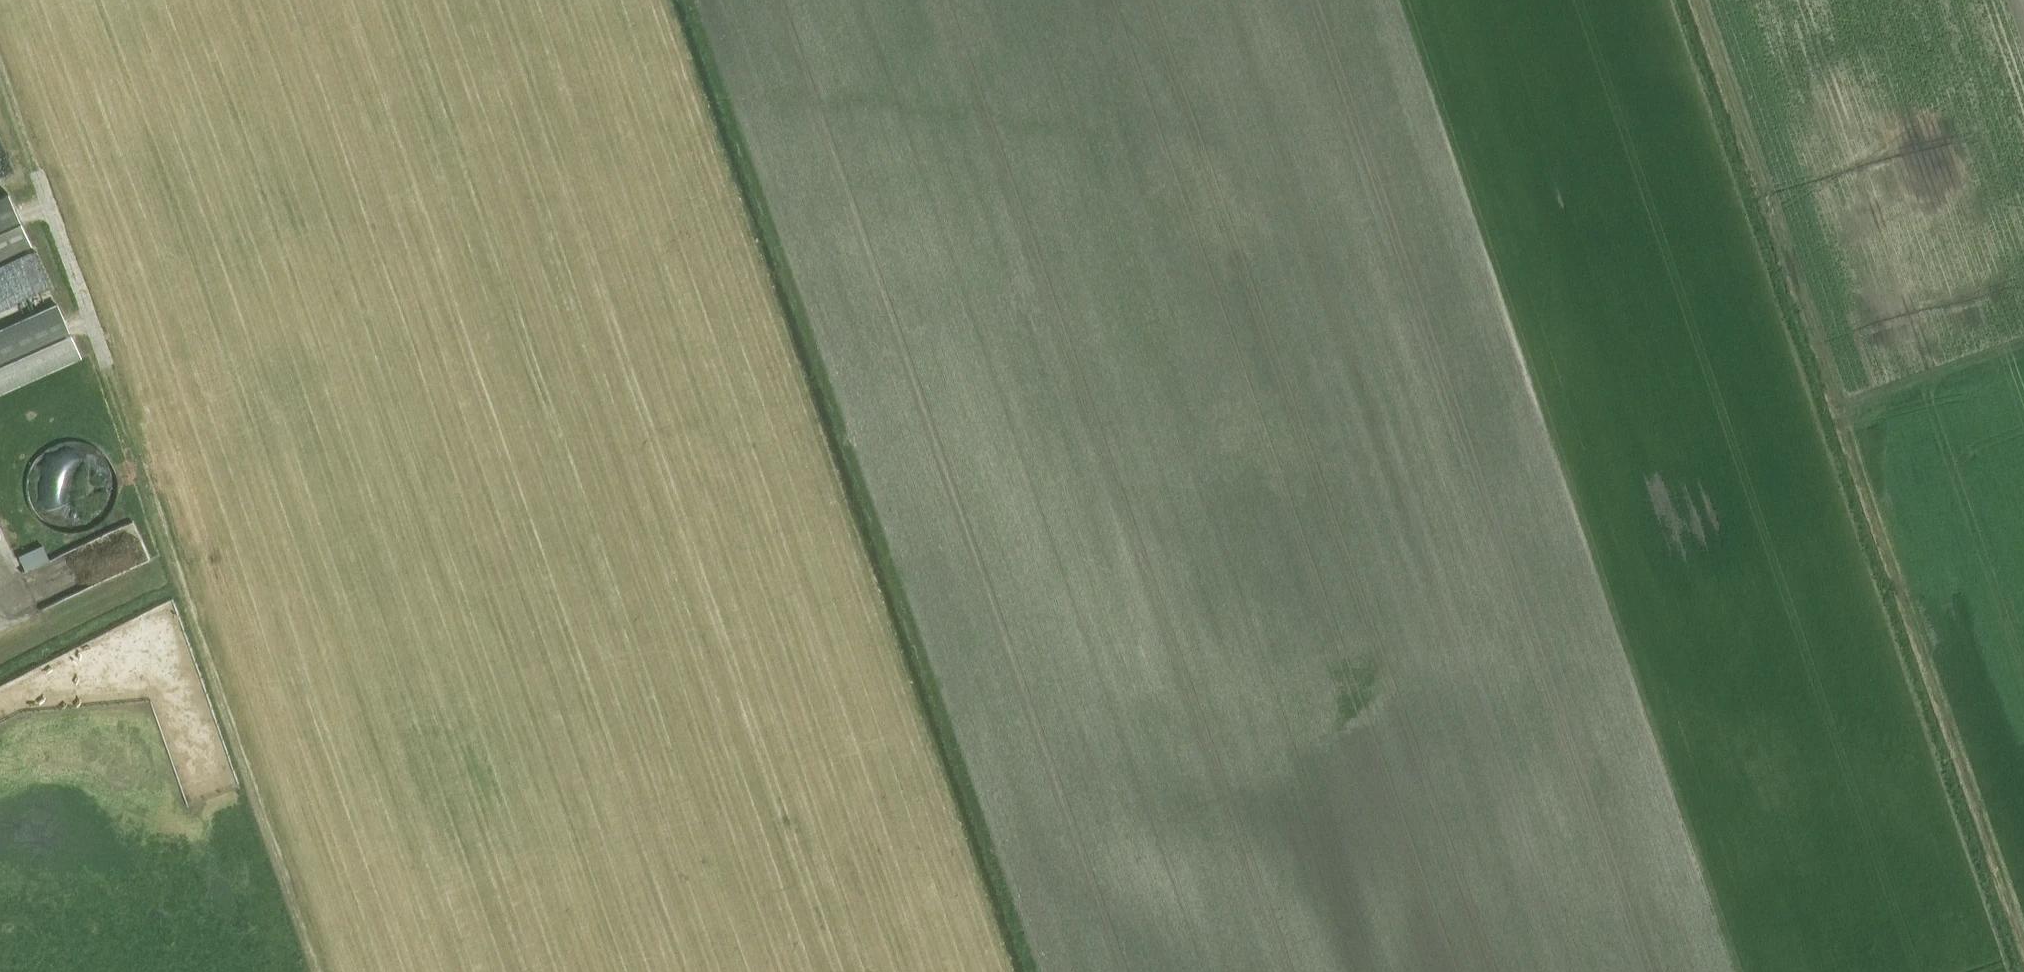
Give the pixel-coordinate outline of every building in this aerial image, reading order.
[(31,246),(7,190),(0,193),(0,259),(31,246)] [(0,329),(0,394),(81,357),(57,303),(0,329)] [(22,552),(30,568),(55,557),(47,540),(22,552)]
